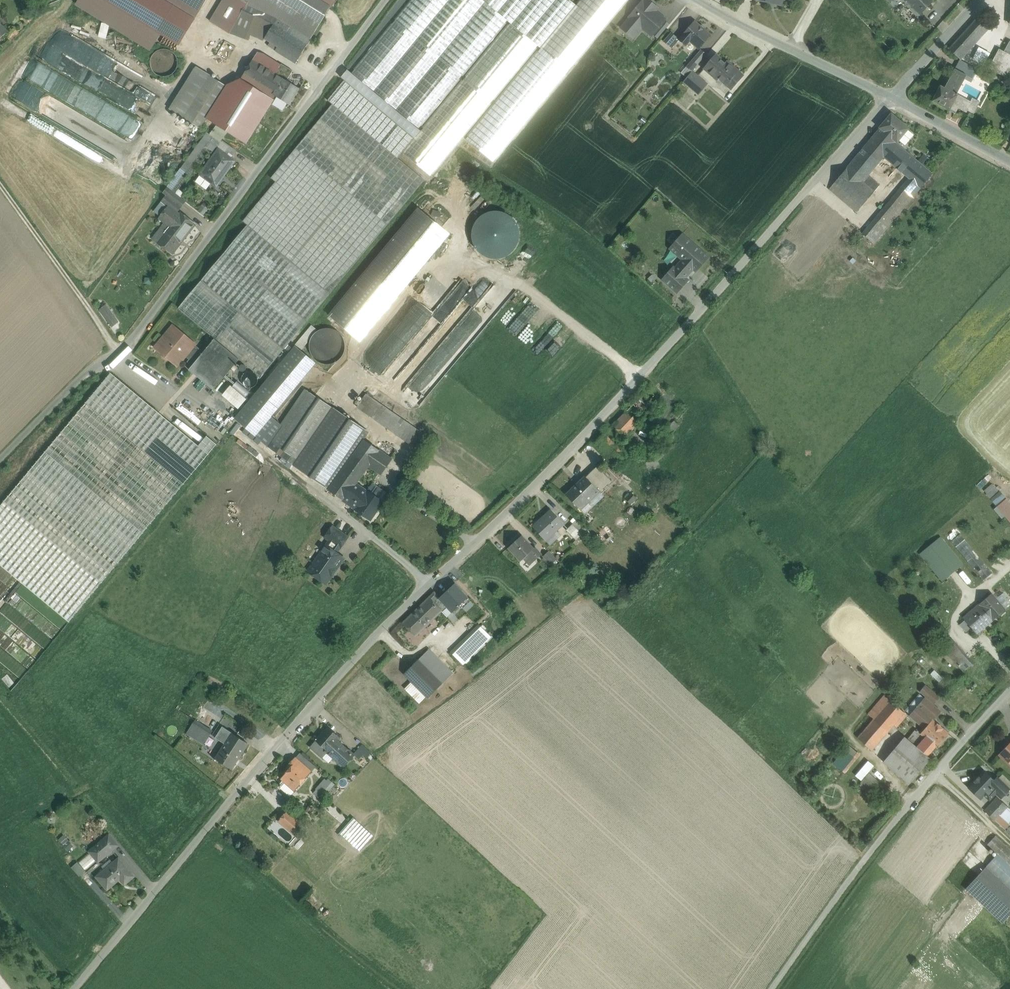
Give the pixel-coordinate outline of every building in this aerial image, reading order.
[(239,0),(184,0),(181,5),(233,27),(243,2),(240,0),(239,0)] [(319,0),(240,0),(243,2),(279,17),(312,38),(330,7),(319,0)] [(351,73),(419,129),(508,21),(483,0),(412,0),(351,73)] [(466,139),(493,162),(628,0),(581,0),(576,5),(541,48),(466,139)] [(508,21),(510,23),(538,46),(541,48),(576,5),(570,0),(483,0),(508,21)] [(643,2),(630,17),(631,17),(625,25),(636,33),(642,26),(652,35),(653,34),(664,20),(665,20),(651,8),(653,5),(647,0),(646,0),(644,3),(643,2)] [(932,0),(906,0),(920,14),(933,1),(932,0)] [(233,27),(232,30),(247,36),(248,34),(263,41),(265,39),(279,17),(243,2),(233,27)] [(980,15),(949,49),(960,60),(991,25),(980,15)] [(312,38),(279,17),(265,39),(270,42),(278,47),(275,51),(296,64),(312,38)] [(664,20),(653,34),(658,39),(669,25),(664,20)] [(695,22),(679,40),(680,40),(686,46),(690,41),(699,48),(710,35),(695,22)] [(8,31),(0,23),(0,39),(8,31)] [(421,131),(403,153),(431,176),(538,46),(510,23),(421,131)] [(68,32),(59,50),(83,63),(69,64),(70,77),(82,83),(89,83),(89,82),(94,85),(94,84),(94,76),(103,76),(101,75),(106,74),(113,62),(113,57),(68,32)] [(679,40),(671,32),(663,41),(672,49),(680,40),(679,40)] [(1009,41),(1005,49),(1006,50),(1005,53),(999,50),(989,68),(1005,77),(1009,68),(1009,41)] [(278,47),(270,42),(268,46),(275,51),(278,47)] [(226,59),(230,53),(221,48),(218,55),(226,59)] [(177,68),(178,63),(177,58),(174,53),(169,51),(164,50),(159,51),(154,54),(152,58),(151,63),(152,69),(155,73),(159,76),(164,77),(170,76),(174,73),(177,68)] [(701,50),(686,67),(692,72),(692,71),(707,55),(701,50)] [(279,68),(257,54),(253,60),(275,74),(279,68)] [(729,68),(716,56),(704,69),(717,80),(719,79),(729,87),(733,83),(735,85),(743,76),(731,66),(729,68)] [(225,136),(230,129),(226,126),(245,98),(263,109),(267,111),(276,96),(274,95),(284,80),(275,74),(253,60),(216,120),(219,122),(214,128),(215,129),(225,136)] [(293,71),(281,64),(281,65),(279,68),(275,74),(284,80),(274,95),(276,96),(289,105),(299,89),(287,81),(293,71)] [(967,76),(955,69),(952,75),(963,81),(967,76)] [(351,73),(348,70),(341,78),(344,81),(328,100),(332,104),(399,158),(403,153),(421,131),(419,129),(351,73)] [(692,72),(684,82),(689,87),(695,80),(698,76),(692,71),(692,72)] [(945,88),(941,86),(933,101),(949,111),(950,109),(958,95),(956,94),(964,81),(963,81),(952,75),(945,88)] [(210,76),(183,118),(200,129),(227,87),(210,76)] [(704,88),(695,80),(689,87),(699,95),(704,88)] [(102,124),(23,81),(14,98),(93,141),(102,124)] [(685,94),(669,111),(673,116),(690,98),(685,94)] [(970,101),(958,95),(950,109),(956,113),(958,108),(972,116),(979,102),(972,98),(970,101)] [(245,98),(226,126),(230,129),(244,137),(263,109),(245,98)] [(332,104),(271,178),(276,182),(243,221),(247,225),(330,294),(425,180),(399,159),(399,158),(332,104)] [(908,129),(891,115),(880,128),(881,128),(877,133),(894,147),(897,144),(895,143),(896,141),(897,142),(908,129)] [(225,136),(215,129),(210,135),(221,142),(225,136)] [(207,133),(181,168),(186,172),(205,146),(208,142),(206,141),(210,135),(207,133)] [(877,133),(850,164),(866,178),(868,175),(883,157),(909,178),(921,188),(933,174),(897,144),(894,147),(877,133)] [(221,142),(210,135),(206,141),(208,142),(216,148),(221,142)] [(216,148),(208,142),(205,146),(213,151),(216,148)] [(219,149),(200,175),(215,186),(224,173),(226,174),(235,161),(219,149)] [(866,178),(850,164),(834,183),(843,191),(862,206),(879,185),(868,175),(866,178)] [(181,168),(168,187),(176,193),(189,174),(186,172),(181,168)] [(909,178),(886,206),(898,216),(921,188),(909,178)] [(843,191),(834,183),(829,189),(838,197),(843,191)] [(219,188),(215,194),(221,198),(226,192),(219,188)] [(185,202),(171,191),(162,202),(168,206),(169,206),(177,212),(185,202)] [(862,206),(843,191),(838,197),(857,212),(862,206)] [(177,212),(169,206),(168,206),(159,219),(170,227),(158,242),(172,253),(194,224),(180,214),(177,212)] [(886,206),(862,234),(874,244),(898,216),(886,206)] [(418,208),(328,315),(360,342),(450,235),(418,208)] [(494,211),(487,212),(482,215),(477,220),(473,226),(472,232),(472,239),(474,245),(477,250),(482,255),(488,258),(494,259),(501,259),(507,257),(513,252),(518,246),(520,239),(520,232),(518,225),(514,219),(508,214),(502,212),(494,211)] [(330,294),(247,225),(178,309),(215,339),(239,359),(261,377),(330,294)] [(683,260),(693,269),(696,272),(709,257),(682,234),(670,249),(683,260)] [(693,269),(683,260),(675,268),(686,278),(693,269)] [(675,268),(673,267),(662,280),(677,293),(688,280),(686,278),(675,268)] [(402,327),(413,337),(462,277),(451,268),(422,304),(411,296),(397,313),(407,321),(402,327)] [(495,305),(492,308),(495,312),(506,305),(494,288),(486,294),(490,299),(490,298),(495,305)] [(105,306),(99,311),(111,327),(118,322),(105,306)] [(174,327),(156,348),(163,354),(163,357),(166,359),(170,359),(176,365),(184,355),(190,360),(199,348),(194,344),(194,343),(174,327)] [(344,353),(345,346),(344,339),(340,333),(334,329),(327,328),(320,330),(315,334),(311,339),(310,346),(311,353),(315,359),(321,363),(328,364),(334,363),(340,359),(344,353)] [(411,396),(422,403),(434,383),(434,379),(438,374),(443,377),(447,372),(427,373),(427,366),(429,362),(440,362),(407,341),(396,335),(389,335),(389,339),(381,339),(376,336),(368,349),(374,353),(375,370),(380,373),(378,373),(405,391),(405,396),(411,396)] [(193,366),(189,370),(214,390),(239,359),(215,339),(204,352),(193,366)] [(294,347),(235,418),(256,435),(314,365),(294,347)] [(199,348),(190,360),(188,362),(193,366),(204,352),(199,348)] [(258,378),(258,376),(256,374),(255,372),(253,371),(250,371),(248,371),(246,372),(244,373),(242,375),(241,377),(241,379),(241,381),(242,383),(243,385),(245,387),(247,388),(249,388),(251,388),(254,387),(255,386),(257,384),(258,382),(258,380),(258,378)] [(0,507),(0,565),(70,622),(217,444),(207,436),(199,446),(111,373),(0,507)] [(648,388),(613,425),(626,438),(645,417),(650,422),(658,413),(653,409),(660,401),(648,388)] [(305,390),(271,441),(286,451),(282,457),(294,465),(333,409),(305,390)] [(378,421),(387,408),(366,394),(356,407),(377,422),(378,421)] [(413,426),(387,408),(378,421),(404,440),(413,426)] [(333,409),(294,465),(329,489),(364,440),(368,434),(333,409)] [(674,421),(665,431),(670,435),(678,425),(674,421)] [(413,426),(404,440),(421,452),(430,438),(413,426)] [(644,441),(634,432),(627,439),(637,449),(644,441)] [(329,489),(328,490),(343,500),(355,483),(368,465),(379,450),(364,440),(329,489)] [(379,450),(368,465),(381,474),(391,459),(380,451),(379,450)] [(586,477),(600,492),(611,481),(597,466),(586,477)] [(980,490),(993,481),(989,475),(976,484),(980,490)] [(600,492),(586,477),(566,496),(581,511),(600,492)] [(356,509),(367,492),(355,483),(343,500),(356,509)] [(367,492),(356,509),(355,509),(370,520),(383,502),(368,491),(367,492)] [(992,501),(1009,522),(1009,503),(1002,493),(992,501)] [(551,510),(533,527),(546,541),(564,524),(551,510)] [(587,530),(577,520),(572,524),(582,534),(587,530)] [(582,534),(572,524),(566,530),(576,540),(580,537),(582,534)] [(348,537),(333,527),(325,538),(330,541),(326,546),(337,553),(348,537)] [(956,528),(949,534),(953,539),(960,533),(956,528)] [(992,573),(960,534),(951,541),(983,580),(992,573)] [(533,549),(521,536),(509,548),(521,561),(528,554),(535,561),(541,555),(534,548),(533,549)] [(963,564),(941,537),(919,555),(942,582),(963,564)] [(326,546),(322,553),(315,564),(314,563),(308,571),(327,584),(332,576),(331,575),(336,568),(336,569),(344,558),(337,553),(326,546)] [(557,560),(549,551),(543,557),(551,565),(557,560)] [(0,565),(0,669),(19,684),(70,622),(0,565)] [(440,598),(439,598),(452,612),(468,598),(455,584),(440,598)] [(452,612),(439,598),(440,598),(435,592),(429,598),(442,611),(447,617),(452,612)] [(980,604),(963,618),(976,634),(993,620),(1005,610),(991,594),(980,604)] [(442,611),(429,598),(402,623),(403,623),(416,636),(442,611)] [(479,624),(468,635),(479,647),(491,636),(479,624)] [(468,635),(451,652),(462,664),(479,647),(468,635)] [(972,664),(952,641),(943,649),(945,651),(954,661),(963,672),(972,664)] [(429,649),(404,674),(428,698),(453,673),(429,649)] [(954,661),(945,651),(941,655),(949,665),(954,661)] [(939,698),(925,686),(920,692),(934,703),(939,698)] [(884,696),(852,733),(872,750),(904,713),(884,696)] [(925,699),(911,716),(925,728),(932,719),(940,711),(925,699)] [(224,717),(221,725),(231,729),(234,721),(224,717)] [(925,728),(921,733),(916,729),(907,739),(927,756),(936,747),(948,733),(932,719),(925,728)] [(212,731),(195,720),(187,734),(204,745),(212,731)] [(225,744),(232,733),(233,733),(223,727),(215,738),(225,744)] [(328,728),(318,739),(316,738),(316,739),(317,740),(311,747),(322,757),(327,752),(332,756),(342,745),(337,740),(339,737),(328,728)] [(248,743),(232,733),(225,744),(216,759),(230,769),(234,763),(235,764),(248,743)] [(907,739),(904,737),(883,762),(909,784),(930,759),(927,756),(907,739)] [(1000,755),(1009,765),(1009,744),(1000,755)] [(342,745),(332,756),(344,767),(354,755),(342,745)] [(371,755),(361,746),(356,751),(366,760),(371,755)] [(316,767),(300,753),(296,758),(304,765),(312,772),(316,767)] [(296,758),(295,757),(290,763),(293,765),(300,771),(304,765),(296,758)] [(870,760),(858,775),(863,779),(875,764),(870,760)] [(283,780),(295,791),(312,772),(304,765),(300,771),(293,765),(281,779),(283,780)] [(984,771),(968,788),(980,800),(986,793),(991,798),(996,794),(1001,799),(1002,798),(1000,796),(1008,788),(1009,790),(1009,789),(997,777),(994,780),(984,771)] [(895,796),(870,774),(859,787),(866,793),(869,789),(887,806),(895,796)] [(860,781),(854,776),(849,782),(855,788),(860,781)] [(295,791),(283,780),(281,783),(281,785),(281,786),(281,788),(289,795),(292,795),(295,791)] [(333,786),(325,780),(317,789),(324,796),(333,786)] [(998,798),(985,811),(995,820),(1000,815),(1008,807),(998,798)] [(302,824),(287,811),(279,821),(293,834),(302,824)] [(1000,815),(995,820),(1003,828),(1008,823),(1000,815)] [(353,818),(340,833),(345,838),(359,823),(353,818)] [(64,847),(69,842),(64,836),(59,841),(64,847)] [(116,844),(109,836),(104,840),(111,849),(116,844)] [(996,836),(987,845),(998,854),(986,866),(1009,888),(1009,849),(996,836)] [(104,840),(91,851),(98,860),(111,849),(104,840)] [(69,842),(64,847),(69,852),(74,848),(69,842)] [(134,876),(119,858),(96,877),(107,890),(117,882),(116,881),(119,878),(125,885),(134,876)] [(85,873),(77,863),(72,868),(80,877),(85,873)] [(986,866),(965,889),(1002,923),(1009,914),(1009,888),(986,866)]
